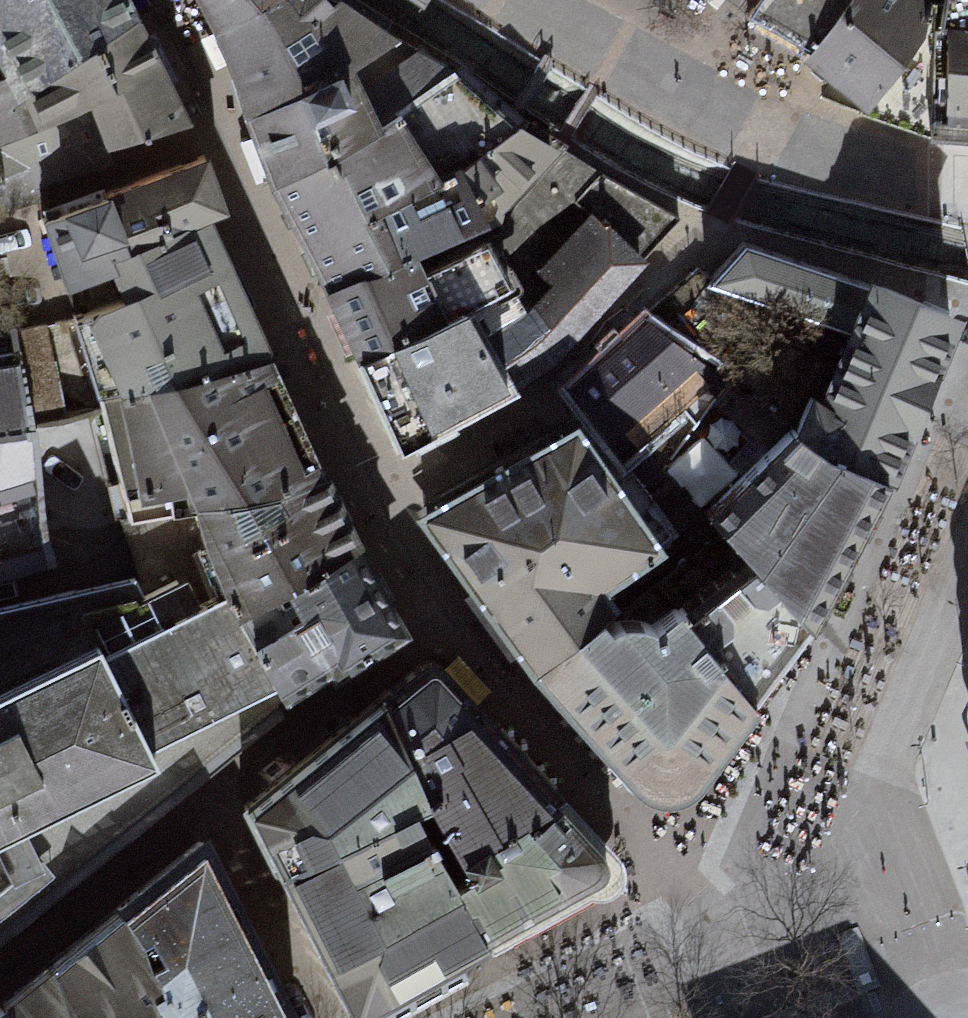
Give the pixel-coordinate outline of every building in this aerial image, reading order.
[(195,125),(132,0),(0,0),(0,66),(7,77),(0,80),(0,181),(90,152),(195,125)] [(398,460),(520,396),(518,390),(557,366),(649,265),(643,258),(679,221),(562,148),(550,142),(465,74),(448,67),(348,0),(196,0),(216,38),(271,192),(322,291),(398,460)] [(749,18),(812,51),(852,0),(764,0),(749,18)] [(913,0),(852,0),(812,51),(803,61),(869,107),(935,16),(913,0)] [(942,34),(967,35),(967,0),(942,0),(942,34)] [(942,34),(938,129),(967,130),(967,35),(942,34)] [(68,282),(109,265),(205,228),(228,218),(207,163),(46,226),(68,282)] [(123,304),(71,319),(100,404),(268,368),(205,228),(109,265),(123,304)] [(716,278),(707,289),(849,336),(873,284),(748,242),(716,278)] [(697,267),(642,319),(670,339),(707,289),(716,278),(697,267)] [(795,432),(895,489),(966,322),(873,284),(849,336),(821,401),(813,396),(795,432)] [(0,313),(0,444),(33,439),(32,429),(17,332),(14,311),(0,313)] [(71,319),(17,332),(32,429),(102,415),(100,404),(71,319)] [(642,319),(571,390),(589,413),(626,462),(734,383),(670,339),(642,319)] [(268,368),(100,404),(102,415),(135,524),(196,523),(316,475),(268,368)] [(682,536),(589,413),(578,421),(665,552),(682,536)] [(417,520),(536,681),(578,646),(604,625),(623,611),(609,591),(665,552),(578,421),(417,520)] [(795,432),(713,523),(757,574),(815,635),(895,489),(795,432)] [(33,439),(0,444),(0,581),(55,566),(44,532),(33,439)] [(226,600),(241,628),(361,560),(316,475),(196,523),(226,600)] [(361,560),(241,628),(286,712),(407,635),(361,560)] [(815,635),(757,574),(691,626),(757,709),(759,707),(815,635)] [(286,712),(241,628),(226,600),(171,625),(146,598),(141,580),(113,586),(0,612),(0,947),(286,712)] [(578,646),(536,681),(637,796),(661,808),(682,807),(705,790),(762,716),(691,626),(685,618),(661,635),(641,630),(628,631),(614,636),(604,625),(578,646)] [(244,816),(352,1017),(377,1017),(615,894),(622,875),(618,858),(586,824),(441,669),(244,816)] [(207,840),(0,1008),(0,1017),(297,1017),(207,840)]
